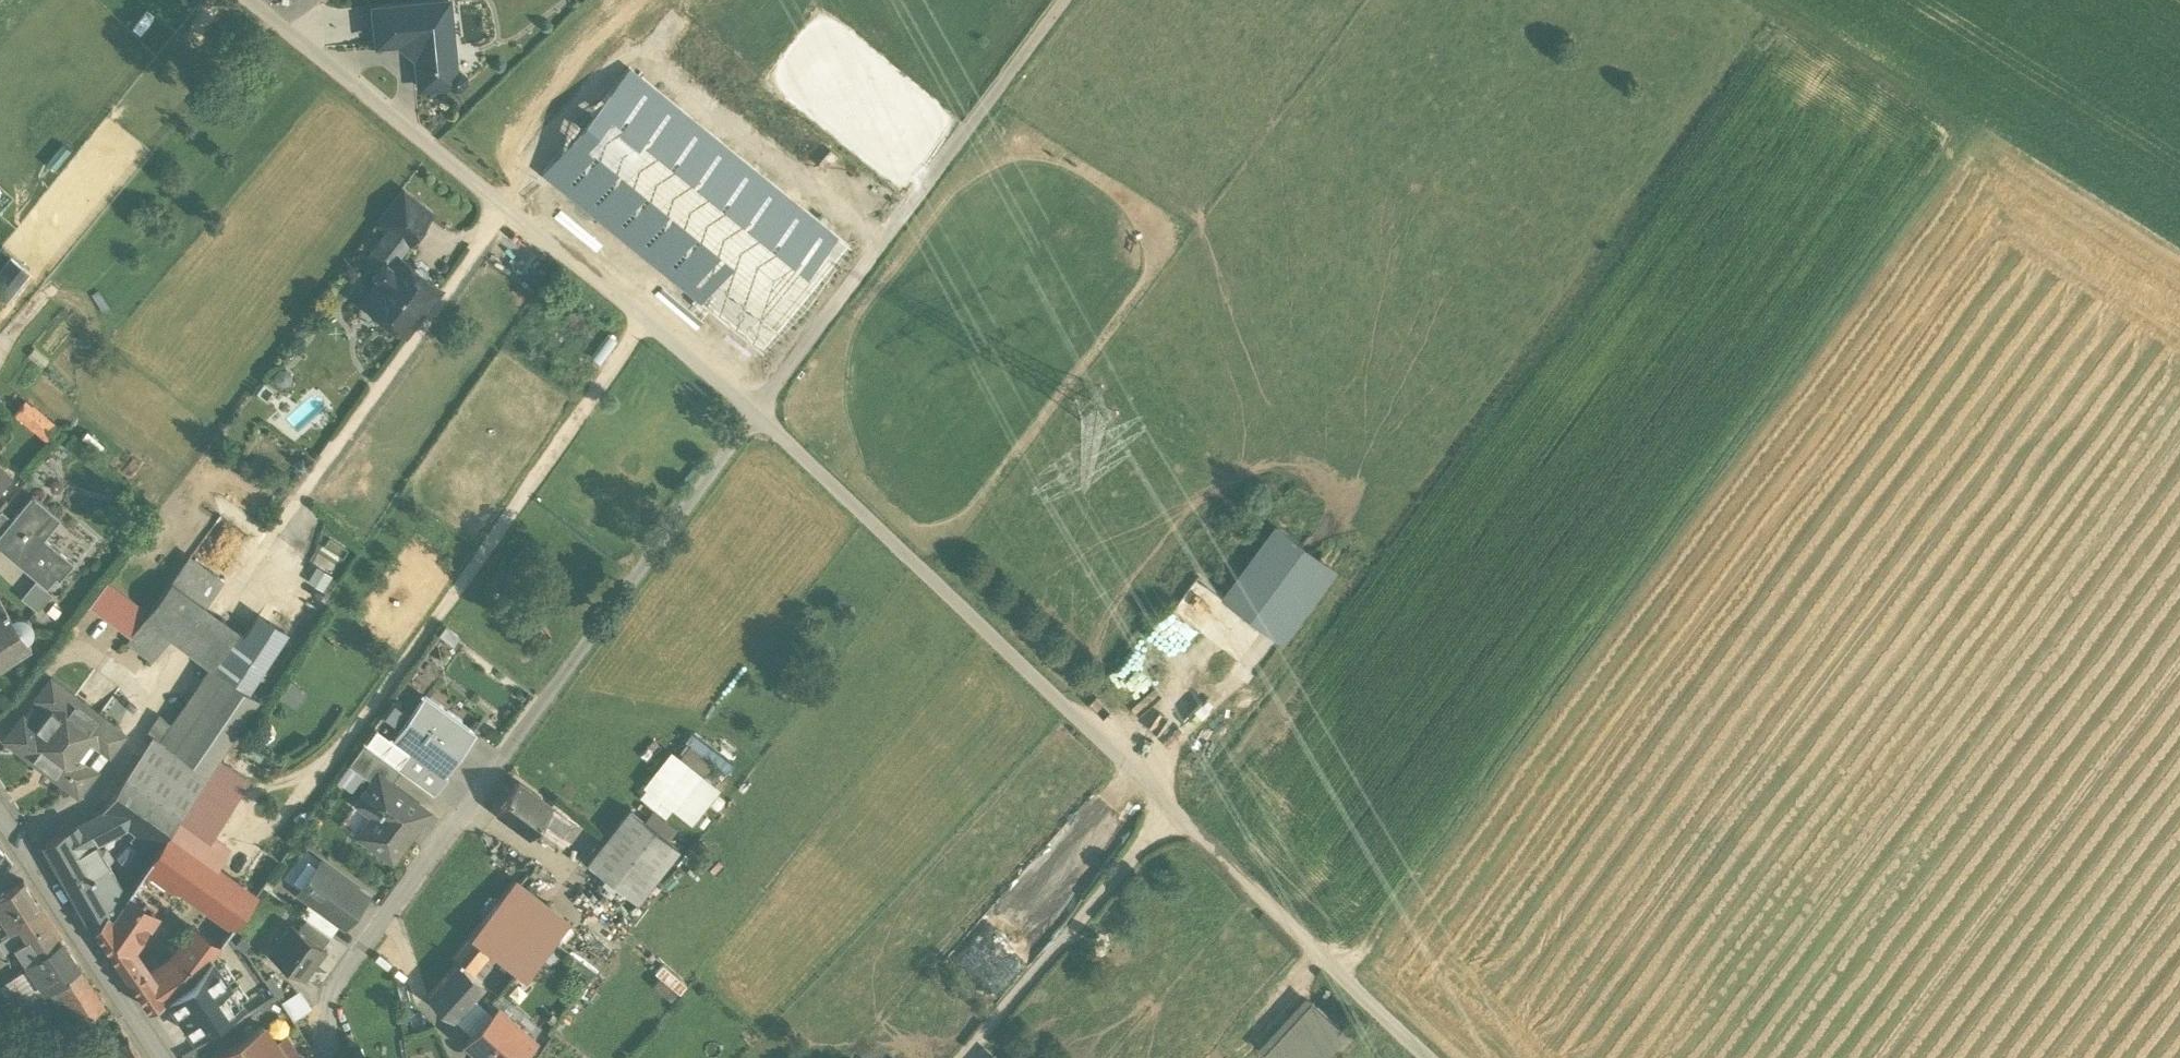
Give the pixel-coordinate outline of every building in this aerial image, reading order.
[(373,7),(377,42),(402,40),(416,52),(419,86),(450,83),(453,87),(461,86),(466,80),(465,73),(460,68),(455,69),(452,37),(442,37),(438,2),(447,0),(433,0),(373,7)] [(438,2),(442,37),(452,37),(447,0),(438,2)] [(552,171),(761,343),(838,251),(629,78),(552,171)] [(402,190),(378,221),(389,229),(407,243),(431,212),(402,190)] [(389,229),(369,255),(379,263),(375,269),(376,273),(381,277),(398,255),(407,243),(389,229)] [(381,277),(369,294),(386,307),(387,318),(396,325),(407,323),(411,326),(440,288),(398,255),(381,277)] [(362,316),(376,331),(387,321),(373,306),(362,316)] [(49,441),(62,426),(31,398),(18,412),(49,441)] [(0,466),(0,489),(11,476),(0,466)] [(0,533),(0,537),(1,538),(21,555),(16,561),(47,586),(55,576),(59,579),(73,562),(43,537),(60,517),(32,494),(12,518),(0,533)] [(12,518),(1,509),(0,511),(0,533),(12,518)] [(1235,599),(1285,636),(1332,571),(1282,535),(1235,599)] [(130,637),(127,641),(153,660),(170,637),(209,667),(210,666),(211,666),(238,631),(206,607),(223,582),(189,557),(149,612),(130,637)] [(149,612),(107,581),(89,605),(130,637),(149,612)] [(0,600),(0,667),(31,647),(27,640),(30,636),(32,632),(32,626),(30,622),(27,618),(22,616),(17,616),(12,617),(0,600)] [(238,631),(211,666),(248,690),(289,633),(261,612),(244,635),(238,631)] [(1161,645),(1186,658),(1203,625),(1178,612),(1161,645)] [(172,724),(161,740),(207,772),(208,771),(216,759),(258,697),(248,690),(211,666),(210,666),(209,667),(172,724)] [(88,705),(51,677),(36,697),(52,709),(38,727),(22,715),(5,738),(41,766),(88,705)] [(474,732),(425,696),(394,738),(426,762),(443,774),(444,773),(474,732)] [(88,705),(41,766),(78,794),(96,770),(80,758),(93,741),(109,753),(124,733),(88,705)] [(172,724),(159,715),(148,731),(152,735),(161,740),(172,724)] [(161,740),(152,735),(127,772),(183,811),(209,772),(208,771),(207,772),(161,740)] [(400,770),(363,743),(348,764),(373,782),(378,775),(390,784),(400,770)] [(670,750),(644,784),(693,821),(719,787),(670,750)] [(247,779),(216,759),(208,771),(209,772),(239,791),(247,779)] [(443,774),(426,762),(413,779),(434,794),(448,776),(444,773),(443,774)] [(183,811),(127,772),(103,807),(129,826),(137,830),(130,838),(153,854),(180,814),(183,811)] [(239,791),(209,772),(183,811),(180,814),(210,835),(239,792),(239,791)] [(390,784),(378,775),(373,782),(364,795),(380,807),(359,835),(392,859),(408,837),(406,835),(425,809),(390,784)] [(551,805),(518,780),(497,809),(530,834),(541,819),(551,805)] [(572,821),(551,805),(541,819),(562,834),(572,821)] [(129,826),(103,807),(101,811),(84,821),(97,844),(129,826)] [(630,809),(588,862),(636,900),(678,846),(630,809)] [(153,854),(128,892),(154,911),(176,880),(191,890),(211,863),(224,845),(210,835),(180,814),(153,854)] [(97,844),(84,821),(45,843),(93,929),(94,929),(112,914),(107,911),(127,893),(108,863),(112,857),(106,848),(99,848),(97,844)] [(256,896),(211,863),(191,890),(236,923),(256,896)] [(365,895),(321,863),(300,892),(315,903),(341,921),(344,924),(365,895)] [(0,897),(0,916),(10,932),(18,926),(14,920),(38,905),(23,881),(0,897)] [(568,923),(512,881),(470,934),(489,948),(516,969),(526,977),(568,923)] [(154,911),(128,892),(127,893),(107,911),(112,914),(94,929),(126,976),(141,966),(128,948),(139,935),(138,935),(154,911)] [(341,921),(315,903),(305,917),(306,917),(330,935),(341,921)] [(38,905),(14,920),(18,926),(27,938),(38,955),(39,955),(60,939),(38,905)] [(0,916),(0,940),(10,932),(0,916)] [(330,935),(306,917),(298,928),(323,946),(330,935)] [(298,928),(291,922),(268,953),(304,979),(326,948),(323,946),(298,928)] [(199,932),(178,962),(152,981),(167,999),(194,981),(211,959),(220,945),(199,932)] [(470,934),(453,957),(458,962),(459,960),(470,971),(481,958),(489,948),(470,934)] [(27,938),(16,946),(27,963),(38,955),(27,938)] [(60,939),(39,955),(38,955),(27,963),(47,993),(57,985),(80,969),(60,939)] [(481,958),(470,971),(478,978),(489,966),(481,958)] [(167,999),(194,1039),(243,1006),(211,959),(194,981),(167,999)] [(458,962),(427,995),(453,1018),(484,983),(478,978),(470,971),(459,960),(458,962)] [(152,981),(141,966),(126,976),(150,1011),(167,999),(152,981)] [(80,969),(57,985),(70,1005),(81,1021),(104,1004),(80,969)] [(32,1004),(17,985),(6,995),(21,1012),(32,1004)] [(21,1012),(31,1028),(51,1017),(53,1017),(70,1005),(57,985),(47,993),(32,1004),(21,1012)] [(0,988),(0,1015),(7,1022),(21,1012),(6,995),(0,988)] [(304,989),(285,1000),(296,1018),(315,1006),(304,989)] [(1306,998),(1261,1047),(1272,1057),(1324,1057),(1346,1034),(1306,998)] [(468,1042),(486,1057),(517,1057),(523,1051),(534,1039),(498,1007),(468,1042)] [(216,1057),(217,1057),(284,1057),(275,1044),(274,1043),(263,1026),(216,1057)] [(275,1044),(284,1057),(293,1057),(298,1055),(286,1037),(275,1044)] [(105,1057),(139,1057),(128,1041),(105,1057)]
